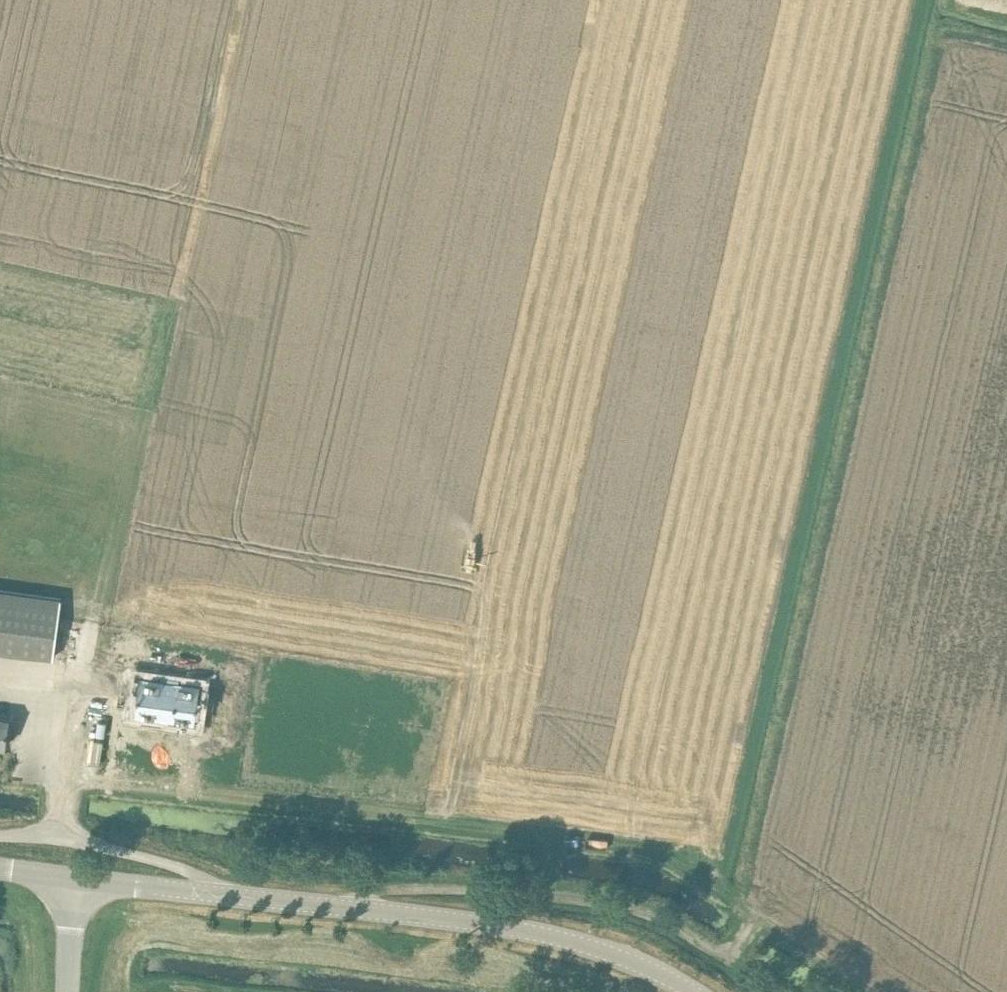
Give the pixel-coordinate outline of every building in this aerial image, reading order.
[(53,655),(58,619),(60,595),(0,588),(0,649),(53,655)] [(139,676),(134,716),(135,716),(135,714),(193,722),(193,723),(194,723),(199,684),(198,684),(198,686),(178,683),(178,678),(161,676),(160,681),(140,678),(140,677),(139,676)] [(4,746),(8,716),(0,715),(0,746),(4,746)]
